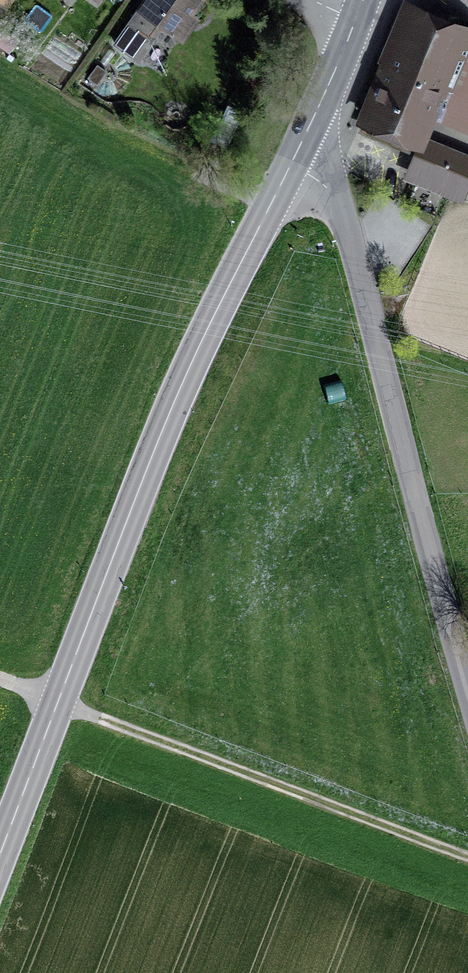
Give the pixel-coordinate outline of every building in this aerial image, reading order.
[(135,14),(139,17),(132,27),(152,39),(159,28),(184,44),(198,22),(190,17),(202,0),(144,0),(135,14)] [(402,3),(352,127),(420,154),(431,124),(462,49),(467,33),(467,29),(402,3)] [(462,49),(431,124),(467,139),(467,138),(467,52),(462,49)] [(243,111),(227,104),(212,137),(228,144),(243,111)] [(430,145),(424,159),(420,157),(408,185),(448,202),(456,183),(467,188),(467,161),(430,145)]
